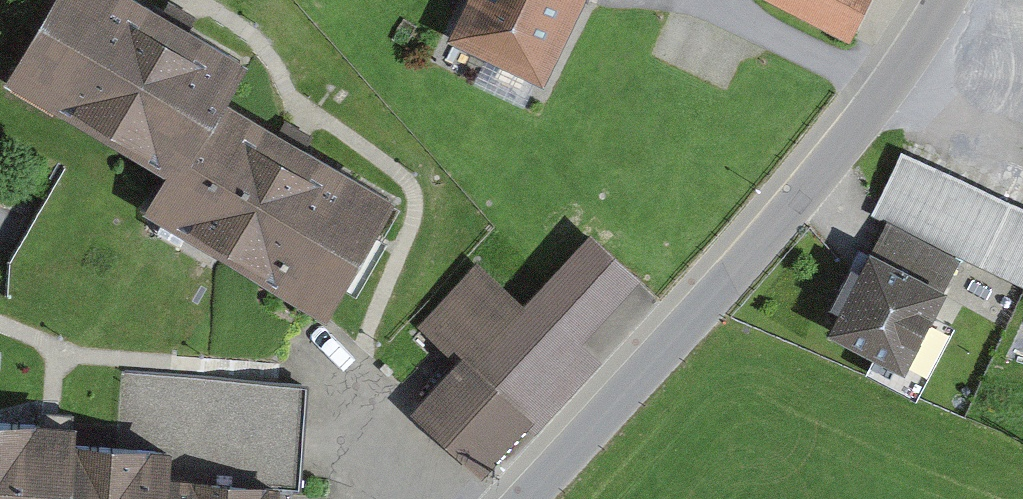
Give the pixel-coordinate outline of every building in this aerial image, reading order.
[(152,0),(41,0),(1,70),(159,160),(135,201),(320,306),(387,189),(301,140),(228,98),(252,57),(167,8),(152,0)] [(449,36),(546,82),(585,0),(466,0),(449,36)] [(755,8),(852,55),(878,0),(759,0),(755,8)] [(903,159),(878,212),(1022,281),(1022,216),(903,159)] [(955,259),(889,225),(864,274),(851,268),(831,306),(843,312),(834,329),(901,364),(955,259)] [(479,467),(522,419),(531,426),(573,379),(554,361),(633,276),(591,239),(524,313),(477,364),(473,369),(459,368),(420,413),(479,467)] [(477,364),(524,313),(476,269),(428,321),(477,364)] [(165,480),(293,489),(300,385),(125,372),(120,449),(167,452),(165,480)] [(165,480),(167,452),(120,449),(67,445),(67,427),(0,422),(0,498),(163,498),(165,480)] [(165,480),(163,498),(284,498),(284,495),(294,495),(293,489),(165,480)]
